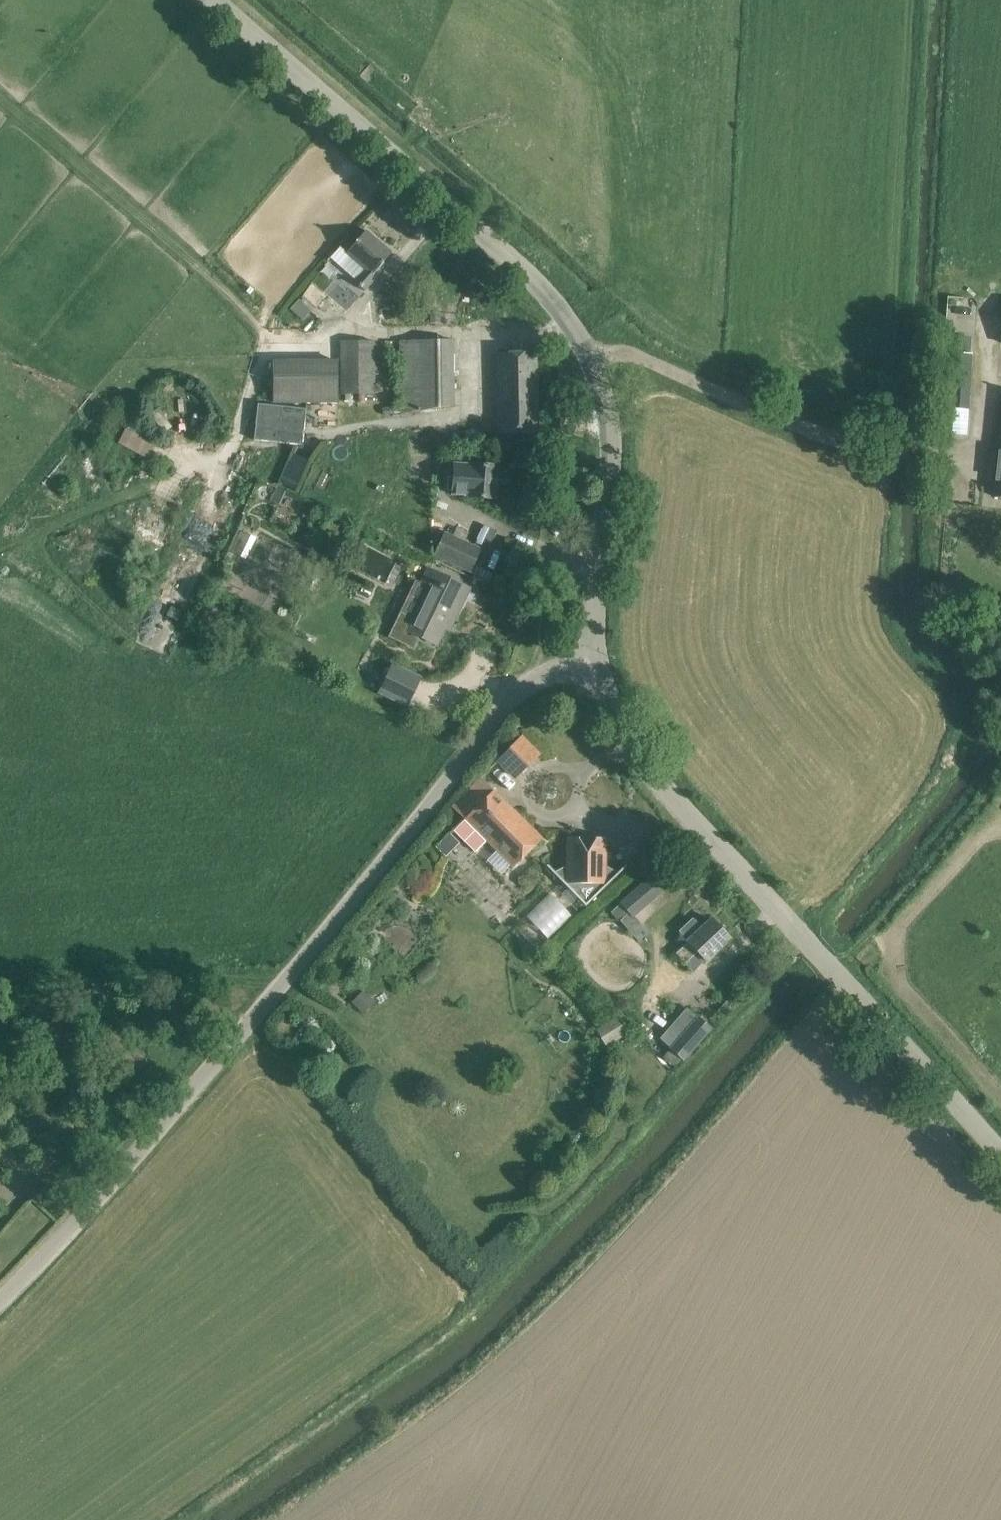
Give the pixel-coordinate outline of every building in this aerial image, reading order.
[(391,252),(366,230),(346,254),(349,256),(364,269),(353,282),(365,293),(386,265),(383,262),(391,252)] [(302,321),(312,311),(300,300),(291,310),(302,321)] [(439,322),(439,313),(429,313),(429,322),(439,322)] [(375,396),(375,340),(341,341),(342,396),(375,396)] [(454,404),(452,340),(400,340),(401,412),(454,404)] [(538,432),(536,352),(498,353),(500,433),(538,432)] [(944,352),(941,408),(962,409),(969,409),(971,353),(944,352)] [(338,402),(337,359),(273,359),(273,403),(338,402)] [(306,408),(258,403),(254,439),(302,444),(306,408)] [(148,458),(156,443),(127,428),(119,443),(148,458)] [(291,452),(282,479),(297,484),(307,458),(291,452)] [(495,499),(498,465),(471,463),(471,466),(455,464),(454,478),(449,478),(448,491),(453,491),(453,495),(495,499)] [(257,567),(252,575),(271,586),(292,549),(249,525),(233,553),(257,567)] [(481,549),(444,532),(434,555),(470,572),(481,549)] [(389,635),(413,646),(418,635),(436,644),(464,586),(428,568),(421,582),(427,584),(411,617),(400,611),(389,635)] [(157,633),(173,618),(159,603),(143,618),(157,633)] [(379,693),(406,706),(420,677),(393,664),(379,693)] [(522,730),(495,755),(514,776),(541,751),(522,730)] [(542,838),(481,777),(452,806),(464,818),(454,828),(476,851),(486,841),(513,867),(542,838)] [(447,830),(437,846),(449,854),(459,837),(447,830)] [(579,837),(569,837),(569,864),(555,871),(587,904),(619,873),(606,866),(607,837),(595,837),(595,839),(587,854),(579,839),(579,837)] [(660,888),(650,877),(611,912),(619,922),(660,888)] [(730,938),(711,918),(675,954),(693,972),(704,961),(705,962),(730,938)] [(353,1003),(365,1014),(377,1001),(364,990),(353,1003)] [(733,1007),(727,1001),(719,1011),(725,1016),(733,1007)] [(662,1040),(671,1048),(670,1049),(683,1060),(711,1027),(698,1016),(697,1017),(689,1009),(662,1040)] [(595,1031),(604,1046),(623,1035),(613,1020),(595,1031)]
